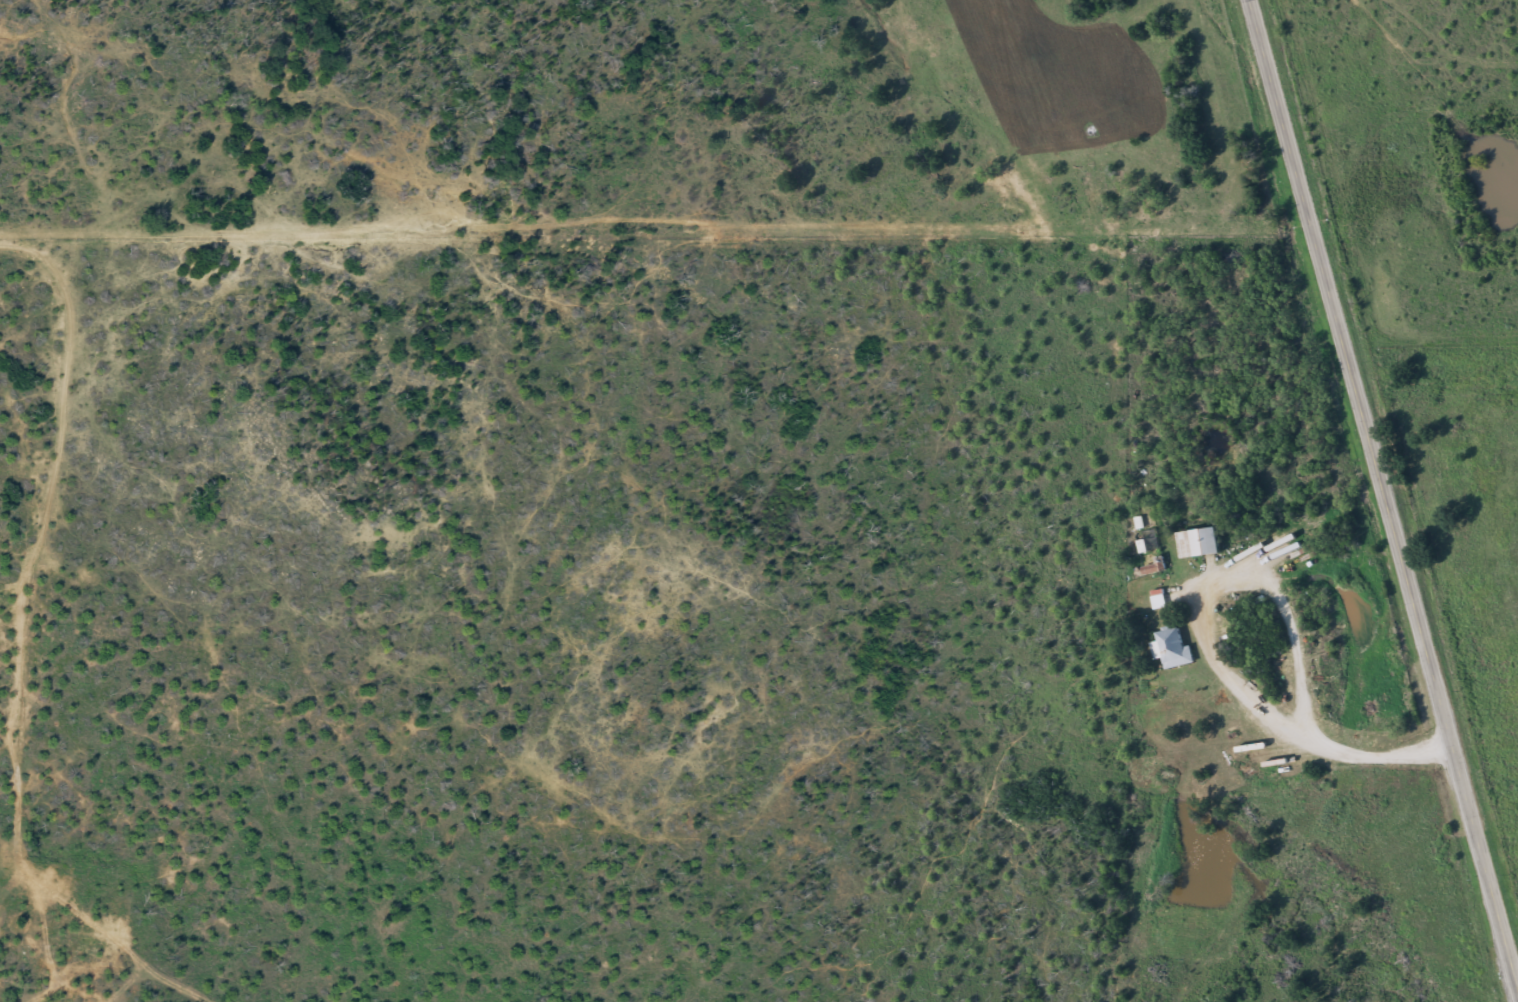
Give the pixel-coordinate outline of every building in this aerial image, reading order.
[(1218,558),(1215,532),(1176,537),(1180,563),(1218,558)] [(1166,673),(1194,667),(1190,650),(1184,651),(1179,630),(1156,635),(1158,645),(1151,647),(1154,663),(1163,661),(1166,673)]
